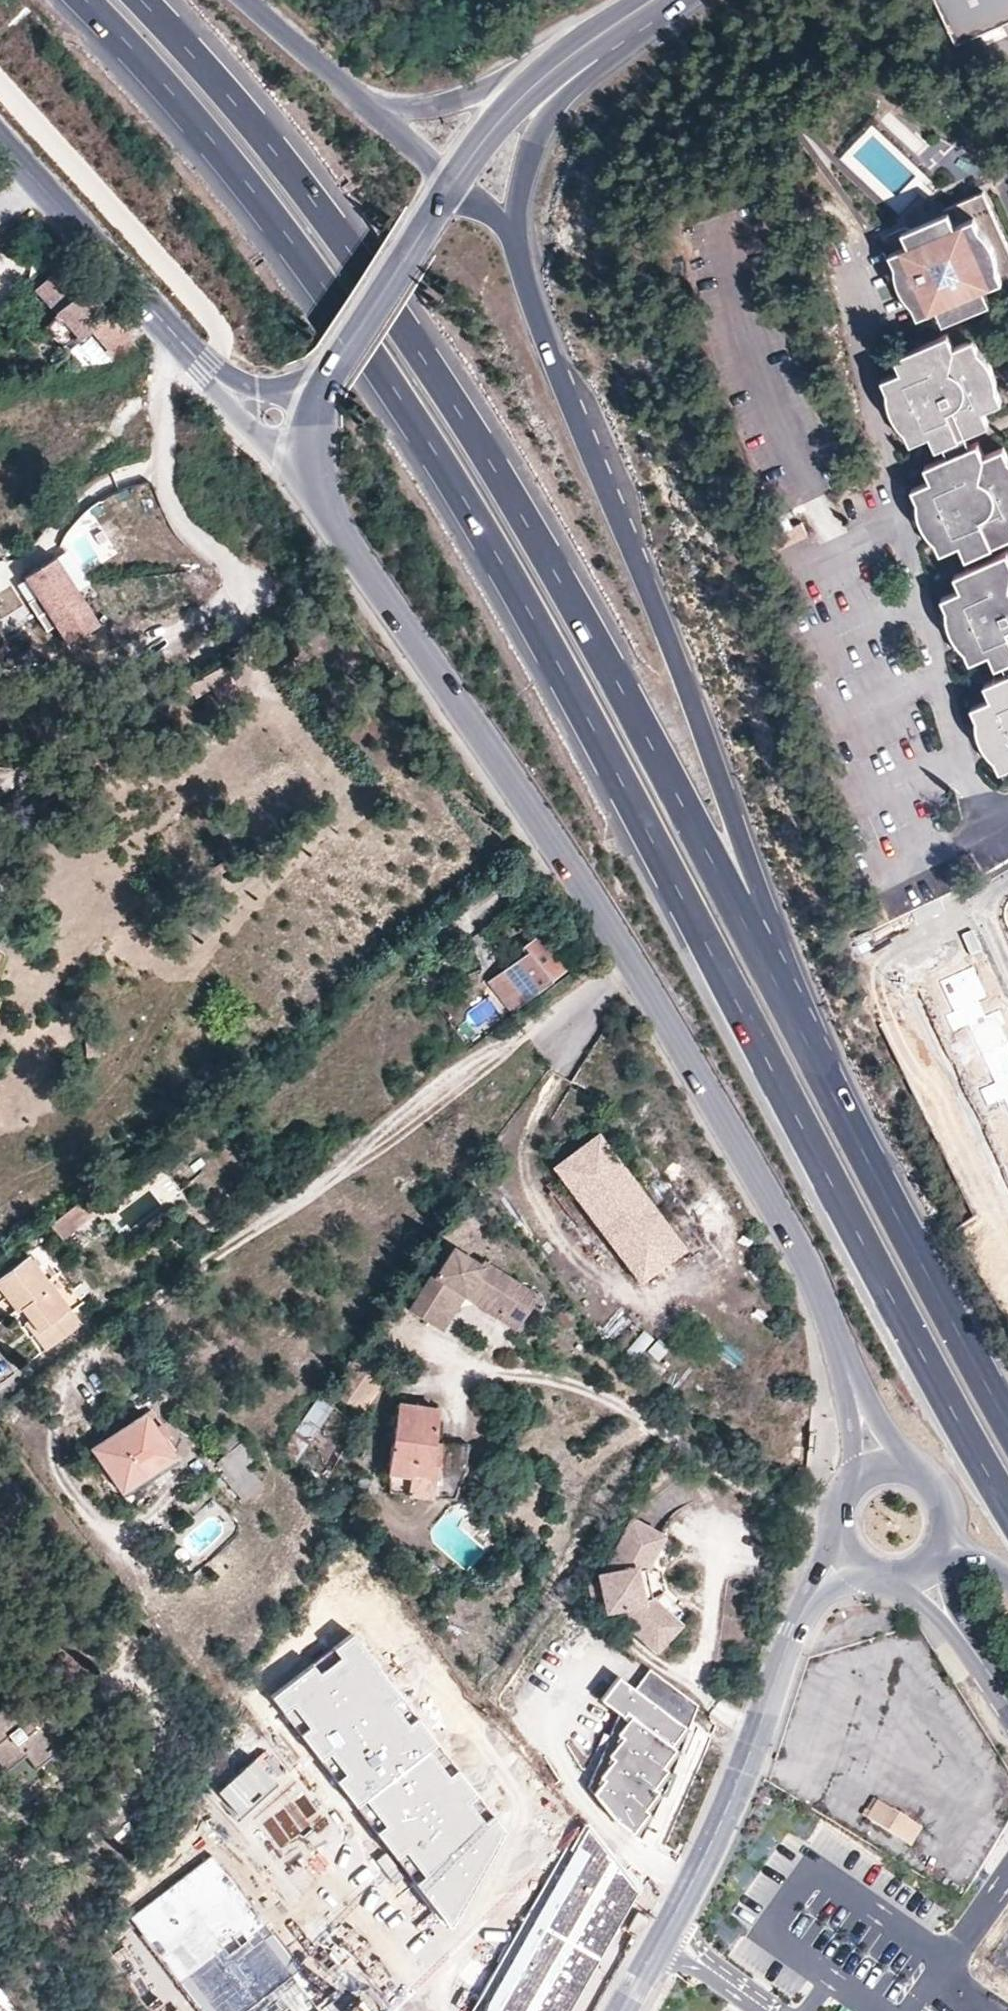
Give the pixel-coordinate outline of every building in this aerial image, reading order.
[(957,45),(1007,22),(1007,0),(937,0),(957,45)] [(903,232),(909,245),(891,253),(895,262),(895,266),(896,273),(897,277),(898,281),(899,286),(901,290),(904,294),(908,299),(915,306),(916,310),(919,316),(938,308),(944,322),(987,303),(989,306),(1007,297),(1007,246),(983,191),(943,208),(946,213),(903,232)] [(63,263),(55,269),(35,287),(57,311),(76,333),(80,337),(95,325),(109,341),(122,329),(118,324),(103,306),(63,263)] [(76,333),(57,311),(43,324),(62,345),(76,333)] [(935,448),(943,445),(966,434),(989,424),(982,410),(1002,401),(996,391),(997,389),(996,384),(994,376),(993,371),(990,365),(988,361),(984,354),(981,350),(977,347),(974,338),(953,347),(948,333),(895,357),(902,371),(882,380),(886,389),(886,392),(886,396),(887,401),(888,405),(890,411),(892,416),(895,421),(901,428),(905,432),(910,443),(929,435),(935,448)] [(966,434),(943,445),(948,455),(971,444),(966,434)] [(971,444),(948,455),(924,466),(930,480),(912,488),(916,497),(916,500),(917,506),(919,514),(921,520),(923,525),(929,532),(935,540),(940,551),(959,543),(965,556),(1007,536),(1007,457),(1007,456),(1004,447),(983,456),(976,442),(971,444)] [(110,504),(96,510),(101,524),(117,518),(110,504)] [(773,528),(779,545),(806,536),(800,518),(773,528)] [(1002,663),(1007,660),(1007,555),(1006,551),(955,576),(961,590),(941,598),(946,607),(946,610),(946,615),(947,619),(947,622),(949,626),(950,629),(952,633),(955,638),(959,645),(965,650),(970,661),(989,653),(995,666),(1002,663)] [(20,629),(77,591),(55,558),(24,578),(37,597),(20,608),(26,617),(16,623),(20,629)] [(99,625),(77,591),(20,629),(24,635),(33,629),(39,637),(56,626),(68,645),(99,625)] [(1007,672),(984,683),(991,698),(972,706),(977,716),(977,719),(978,723),(979,728),(981,735),(984,742),(988,748),(995,756),(1000,768),(1007,765),(1007,672)] [(187,680),(177,687),(183,695),(193,688),(187,680)] [(529,952),(491,982),(512,1008),(563,968),(539,936),(526,948),(529,952)] [(982,1023),(1007,1082),(1007,1012),(982,1023)] [(101,1055),(102,1040),(84,1038),(83,1053),(101,1055)] [(959,1112),(940,1061),(906,1074),(926,1124),(959,1112)] [(600,1134),(555,1168),(625,1259),(670,1226),(600,1134)] [(84,1196),(52,1222),(61,1234),(94,1209),(84,1196)] [(481,1263),(454,1245),(436,1272),(433,1270),(409,1307),(430,1321),(453,1286),(459,1290),(468,1287),(471,1281),(506,1303),(498,1315),(516,1327),(538,1294),(484,1258),(481,1263)] [(29,1317),(50,1345),(80,1321),(28,1254),(0,1276),(0,1299),(5,1296),(17,1312),(21,1308),(29,1317)] [(506,1303),(471,1281),(468,1287),(459,1290),(453,1286),(430,1321),(442,1329),(464,1294),(498,1315),(506,1303)] [(45,1349),(50,1345),(29,1317),(23,1321),(45,1349)] [(635,1330),(628,1353),(660,1361),(666,1338),(635,1330)] [(292,1453),(298,1458),(333,1405),(320,1395),(296,1431),(289,1441),(288,1445),(288,1448),(289,1450),(292,1453)] [(392,1490),(433,1496),(440,1441),(436,1441),(439,1409),(399,1403),(388,1472),(395,1473),(392,1490)] [(162,1423),(152,1408),(146,1412),(94,1447),(122,1489),(175,1454),(165,1440),(156,1426),(162,1423)] [(171,1436),(162,1423),(156,1426),(165,1440),(171,1436)] [(242,1440),(220,1458),(235,1476),(229,1482),(244,1499),(264,1483),(250,1467),(259,1460),(242,1440)] [(468,1444),(440,1441),(433,1496),(455,1496),(467,1470),(468,1444)] [(644,1566),(661,1528),(630,1515),(607,1569),(608,1572),(601,1573),(609,1610),(615,1608),(659,1648),(681,1623),(650,1595),(645,1596),(638,1568),(644,1566)] [(499,1829),(351,1635),(274,1696),(447,1923),(499,1829)] [(685,1727),(681,1724),(696,1705),(651,1670),(636,1689),(619,1677),(602,1700),(623,1717),(627,1713),(631,1716),(618,1734),(622,1738),(609,1756),(613,1759),(600,1777),(603,1780),(593,1793),(618,1821),(636,1835),(652,1814),(647,1811),(661,1793),(655,1789),(669,1771),(664,1767),(677,1750),(671,1746),(685,1727)] [(0,1707),(0,1769),(28,1747),(37,1760),(63,1739),(46,1716),(35,1725),(13,1696),(0,1707)] [(922,1828),(882,1801),(876,1812),(871,1809),(866,1815),(911,1845),(922,1828)] [(486,2005),(486,2010),(566,2010),(634,1893),(583,1827),(486,2005)] [(131,1918),(203,2010),(329,2010),(210,1858),(131,1918)] [(650,1918),(639,1912),(628,1929),(639,1936),(650,1918)] [(293,1942),(317,1974),(338,1958),(313,1926),(293,1942)]
